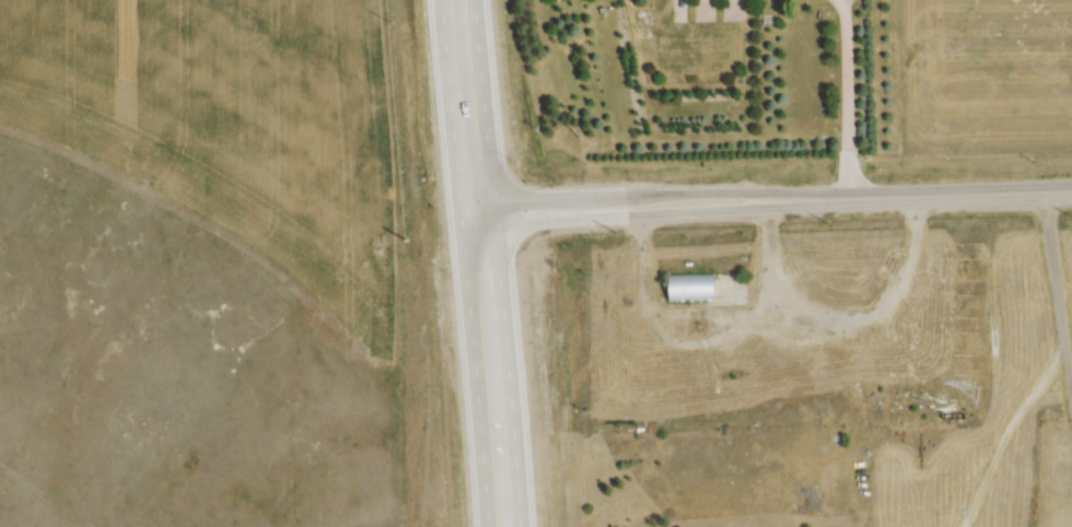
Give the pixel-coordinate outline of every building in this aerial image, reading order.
[(665,274),(665,301),(715,301),(715,274),(665,274)]
